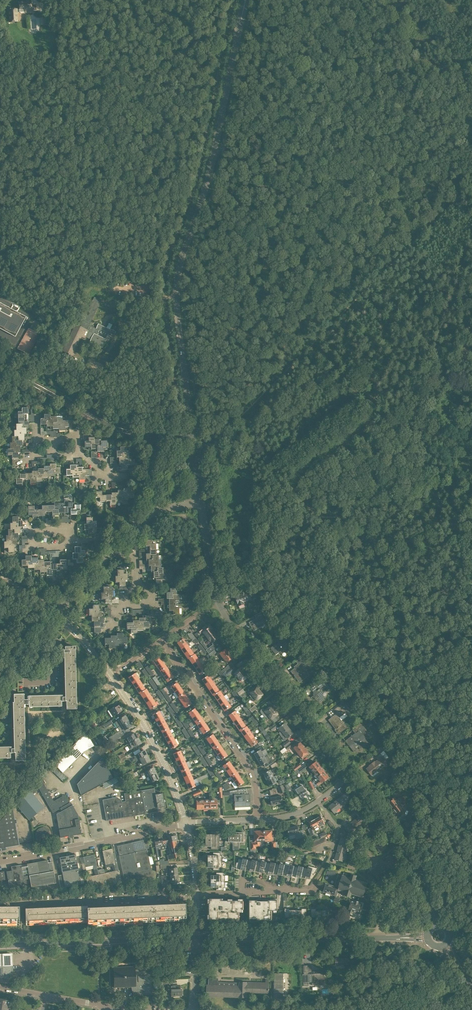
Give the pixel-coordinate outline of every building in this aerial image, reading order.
[(16,9),(9,10),(10,22),(17,22),(16,13),(20,12),(20,13),(25,12),(25,10),(31,10),(33,10),(36,9),(36,6),(33,6),(33,5),(32,5),(31,5),(31,1),(19,2),(19,10),(16,10),(16,9)] [(20,307),(0,295),(0,339),(15,347),(32,316),(19,309),(20,307)] [(96,329),(93,327),(94,326),(92,325),(91,326),(89,325),(101,300),(94,297),(83,321),(80,320),(78,326),(75,324),(62,351),(65,353),(62,358),(71,362),(75,353),(74,353),(81,337),(90,341),(89,343),(93,344),(92,345),(93,345),(94,344),(102,348),(104,344),(106,339),(105,339),(107,335),(113,337),(115,334),(116,331),(115,331),(111,329),(111,330),(108,329),(107,328),(98,324),(97,326),(96,329)] [(18,349),(27,354),(38,334),(29,329),(18,349)] [(18,412),(18,418),(24,418),(24,414),(28,414),(28,408),(21,408),(21,412),(18,412)] [(40,425),(46,425),(46,421),(50,420),(50,417),(50,414),(44,414),(44,418),(40,418),(40,425)] [(46,427),(52,427),(53,427),(52,423),(57,422),(56,418),(57,418),(56,416),(50,417),(50,420),(46,421),(46,425),(46,427)] [(18,418),(18,424),(22,424),(22,428),(26,428),(28,428),(28,421),(24,422),(24,418),(18,418)] [(52,429),(59,429),(59,425),(63,425),(63,421),(63,418),(57,418),(56,418),(57,422),(52,423),(53,427),(52,427),(52,429)] [(59,429),(59,431),(65,431),(65,429),(72,429),(72,420),(63,421),(63,425),(59,425),(59,429)] [(16,424),(16,430),(20,430),(20,434),(24,434),(26,434),(26,428),(22,428),(22,424),(18,424),(16,424)] [(14,430),(14,436),(18,436),(18,440),(22,440),(24,440),(24,434),(20,434),(20,430),(16,430),(14,430)] [(85,448),(91,447),(91,444),(95,443),(94,439),(95,439),(95,437),(88,437),(88,435),(82,435),(82,441),(84,441),(85,448)] [(12,436),(12,442),(12,443),(16,443),(16,447),(20,446),(22,446),(22,440),(18,440),(18,436),(14,436),(12,436)] [(91,450),(97,449),(97,446),(101,445),(101,441),(101,439),(95,439),(94,439),(95,443),(91,444),(91,447),(91,450)] [(97,449),(97,452),(103,451),(103,448),(107,447),(107,441),(101,441),(101,445),(97,446),(97,449)] [(10,443),(10,449),(14,449),(14,453),(18,453),(20,453),(20,446),(16,447),(16,443),(12,443),(12,442),(10,443)] [(117,458),(119,458),(119,457),(123,457),(123,453),(127,453),(126,447),(120,447),(120,451),(116,451),(117,458)] [(10,449),(8,449),(8,455),(12,455),(12,459),(13,465),(16,465),(15,462),(18,461),(18,453),(14,453),(14,449),(10,449)] [(119,464),(121,463),(125,463),(125,459),(129,459),(129,453),(127,453),(123,453),(123,457),(119,457),(119,458),(119,464)] [(121,463),(121,470),(128,469),(128,465),(131,465),(131,459),(129,459),(125,459),(125,463),(121,463)] [(50,464),(50,466),(50,470),(54,470),(54,474),(60,474),(60,467),(56,467),(56,464),(50,464)] [(66,476),(72,476),(72,472),(76,471),(76,467),(76,465),(70,465),(70,469),(66,469),(66,476)] [(44,466),(44,468),(44,473),(48,472),(48,476),(54,476),(54,474),(54,470),(50,470),(50,466),(44,466)] [(72,478),(78,478),(79,478),(78,474),(82,473),(82,469),(82,467),(76,467),(76,471),(72,472),(72,476),(72,478)] [(37,469),(38,471),(38,475),(42,475),(42,479),(48,479),(48,476),(48,472),(44,473),(44,468),(37,469)] [(79,478),(78,478),(78,480),(85,480),(85,482),(90,482),(90,475),(92,475),(91,469),(82,469),(82,473),(78,474),(79,478)] [(31,471),(31,473),(32,473),(32,477),(36,477),(36,481),(42,481),(42,479),(42,475),(38,475),(38,471),(31,471)] [(32,473),(31,473),(26,474),(26,480),(30,480),(30,484),(36,484),(36,481),(36,477),(32,477),(32,473)] [(26,480),(26,474),(19,474),(20,478),(16,478),(16,484),(22,484),(22,480),(26,480)] [(123,488),(123,490),(124,490),(124,494),(128,494),(128,498),(134,498),(134,491),(130,491),(130,488),(123,488)] [(117,490),(117,493),(118,493),(118,496),(122,496),(122,501),(128,500),(128,498),(128,494),(124,494),(124,490),(123,490),(117,490)] [(100,502),(106,501),(105,495),(102,495),(102,491),(95,492),(96,498),(99,498),(100,502)] [(111,493),(111,495),(112,495),(112,499),(116,499),(116,503),(122,503),(122,501),(122,496),(118,496),(118,493),(117,493),(111,493)] [(105,495),(106,501),(109,501),(110,505),(116,505),(116,503),(116,499),(112,499),(112,495),(111,495),(105,495)] [(68,507),(64,507),(64,513),(70,513),(70,509),(74,509),(74,505),(74,502),(68,503),(68,507)] [(54,503),(54,505),(54,509),(58,509),(58,513),(64,513),(64,507),(60,507),(60,503),(54,503)] [(54,505),(48,506),(48,512),(52,512),(52,516),(59,516),(58,513),(58,509),(54,509),(54,505)] [(80,505),(74,505),(74,509),(70,509),(70,513),(70,515),(77,515),(77,511),(80,511),(80,505)] [(38,516),(38,510),(34,510),(34,506),(28,506),(28,513),(32,513),(32,516),(38,516)] [(42,510),(38,510),(38,516),(45,516),(44,512),(48,512),(48,506),(42,506),(42,510)] [(12,517),(12,523),(16,523),(16,527),(20,527),(22,527),(22,521),(18,521),(18,517),(12,517)] [(86,518),(86,524),(90,524),(90,528),(94,528),(96,528),(96,521),(92,521),(92,517),(86,518)] [(10,523),(10,529),(14,529),(14,533),(18,533),(20,533),(20,527),(16,527),(16,523),(12,523),(10,523)] [(94,534),(94,528),(90,528),(90,524),(86,524),(84,524),(84,530),(85,530),(85,534),(88,534),(94,534)] [(8,529),(8,535),(8,536),(12,535),(12,540),(16,539),(16,540),(18,539),(18,533),(14,533),(14,529),(10,529),(8,529)] [(6,536),(6,542),(10,542),(10,546),(14,545),(14,546),(16,546),(16,540),(16,539),(12,540),(12,535),(8,536),(8,535),(6,536)] [(149,546),(150,550),(156,550),(156,543),(152,543),(152,540),(145,540),(146,546),(149,546)] [(6,542),(4,542),(4,553),(8,553),(8,552),(14,552),(14,546),(14,545),(10,546),(10,542),(6,542)] [(74,547),(75,553),(79,553),(79,557),(83,557),(85,557),(85,550),(84,550),(81,550),(81,547),(74,547)] [(146,560),(148,560),(152,560),(152,556),(156,556),(156,550),(150,550),(150,554),(146,554),(146,560)] [(75,553),(72,553),(72,559),(74,559),(74,563),(83,563),(83,557),(79,557),(79,553),(75,553)] [(148,566),(151,566),(155,566),(154,562),(161,562),(160,555),(156,556),(152,556),(152,560),(148,560),(148,566)] [(22,566),(28,566),(28,562),(32,562),(31,558),(32,558),(32,556),(25,556),(25,560),(21,560),(22,566)] [(28,568),(34,568),(34,564),(38,564),(38,560),(38,558),(32,558),(31,558),(32,562),(28,562),(28,566),(28,568)] [(34,570),(40,570),(40,566),(44,566),(44,562),(44,560),(38,560),(38,564),(34,564),(34,568),(34,570)] [(60,564),(56,564),(56,570),(67,570),(67,566),(66,566),(66,560),(60,560),(60,564)] [(40,572),(46,572),(46,568),(50,568),(50,564),(50,562),(44,562),(44,566),(40,566),(40,570),(40,572)] [(151,572),(153,572),(157,572),(157,568),(161,568),(161,562),(154,562),(155,566),(151,566),(151,572)] [(46,572),(46,574),(52,574),(52,570),(56,570),(56,564),(50,564),(50,568),(46,568),(46,572)] [(153,578),(155,578),(159,578),(159,574),(163,574),(163,567),(161,568),(157,568),(157,572),(153,572),(153,578)] [(117,570),(117,576),(121,576),(121,580),(126,580),(128,580),(128,573),(126,573),(126,570),(117,570)] [(155,578),(156,584),(162,584),(162,580),(166,580),(165,574),(163,574),(159,574),(159,578),(155,578)] [(117,576),(115,576),(115,583),(119,582),(119,586),(126,586),(126,580),(121,580),(121,576),(117,576)] [(103,587),(103,593),(107,593),(107,597),(111,597),(114,597),(113,590),(109,590),(109,587),(103,587)] [(166,599),(169,599),(173,599),(172,594),(176,594),(176,588),(170,588),(168,588),(168,592),(166,592),(166,599)] [(252,599),(251,596),(253,595),(252,591),(244,593),(244,592),(242,593),(242,594),(236,596),(239,606),(240,609),(246,607),(245,604),(244,602),(252,599)] [(101,599),(103,599),(103,603),(111,603),(111,597),(107,597),(107,593),(103,593),(101,593),(101,599)] [(169,599),(169,605),(178,604),(178,601),(179,601),(179,594),(176,594),(172,594),(173,599),(169,599)] [(178,604),(169,605),(169,611),(173,611),(173,615),(179,614),(179,608),(178,604)] [(89,615),(91,615),(95,615),(95,611),(99,611),(99,605),(93,605),(93,609),(89,609),(89,615)] [(91,622),(94,621),(98,621),(98,617),(102,617),(101,611),(99,611),(95,611),(95,615),(91,615),(91,622)] [(255,615),(257,618),(249,623),(254,631),(268,623),(262,611),(255,615)] [(145,616),(145,618),(145,622),(149,622),(149,626),(155,625),(155,619),(151,619),(151,615),(145,616)] [(94,621),(94,631),(100,631),(100,623),(104,623),(104,617),(102,617),(98,617),(98,621),(94,621)] [(139,618),(139,620),(139,624),(143,624),(143,628),(149,628),(149,626),(149,622),(145,622),(145,618),(139,618)] [(132,620),(133,623),(133,627),(137,627),(137,630),(143,630),(143,628),(143,624),(139,624),(139,620),(132,620)] [(133,623),(127,623),(127,629),(131,629),(131,633),(137,633),(137,630),(137,627),(133,627),(133,623)] [(203,631),(205,634),(212,628),(209,623),(201,629),(198,631),(200,634),(203,631)] [(205,634),(209,638),(215,633),(213,630),(214,630),(212,628),(205,634)] [(116,633),(117,636),(117,640),(121,640),(121,644),(127,643),(127,637),(123,637),(123,633),(116,633)] [(209,638),(213,644),(206,650),(209,654),(214,650),(222,644),(219,641),(219,642),(217,639),(219,638),(215,633),(209,638)] [(276,638),(280,642),(276,645),(276,644),(271,648),(276,655),(281,651),(282,653),(289,647),(285,643),(287,641),(281,634),(276,638)] [(110,636),(111,638),(111,642),(115,642),(115,646),(121,646),(121,644),(121,640),(117,640),(117,636),(110,636)] [(111,638),(105,638),(105,645),(109,645),(109,648),(115,648),(115,646),(115,642),(111,642),(111,638)] [(178,643),(181,648),(189,643),(188,641),(186,642),(184,639),(181,640),(180,638),(176,641),(178,643)] [(181,648),(185,653),(191,649),(189,646),(191,645),(189,643),(181,648)] [(65,647),(66,697),(66,701),(66,709),(76,709),(75,649),(75,647),(65,647)] [(220,654),(224,658),(231,653),(227,648),(223,651),(222,649),(217,653),(219,655),(220,654)] [(189,659),(189,658),(195,655),(195,654),(191,649),(185,653),(189,659)] [(231,653),(224,658),(228,663),(234,658),(231,653)] [(189,658),(193,664),(199,659),(195,654),(195,655),(189,658)] [(153,660),(156,666),(163,662),(159,656),(153,660)] [(299,665),(291,671),(298,680),(302,677),(304,680),(310,675),(303,666),(310,660),(303,656),(296,661),(299,665)] [(193,664),(196,669),(203,665),(199,659),(193,664)] [(156,666),(160,671),(166,667),(163,662),(156,666)] [(203,665),(196,669),(200,674),(206,670),(203,665)] [(227,672),(224,674),(226,676),(228,674),(229,674),(233,671),(235,673),(239,677),(245,672),(242,667),(238,670),(236,668),(234,666),(231,668),(231,669),(227,672)] [(160,671),(164,676),(170,672),(166,667),(160,671)] [(170,672),(164,676),(167,682),(173,678),(170,672)] [(245,672),(239,677),(243,682),(249,676),(245,672)] [(129,678),(132,683),(138,679),(135,673),(129,678)] [(203,680),(207,685),(213,681),(209,675),(203,680)] [(132,683),(136,688),(142,684),(138,679),(132,683)] [(207,685),(210,690),(216,686),(213,681),(207,685)] [(171,687),(174,692),(180,688),(177,682),(171,687)] [(315,694),(313,696),(314,698),(315,697),(319,702),(324,698),(321,694),(324,692),(323,691),(325,689),(327,691),(330,689),(330,690),(334,688),(333,687),(333,686),(330,682),(328,684),(326,682),(322,685),(321,684),(319,685),(317,683),(311,689),(315,694)] [(139,694),(140,693),(145,689),(142,684),(136,688),(139,694)] [(214,696),(214,695),(220,691),(216,686),(210,690),(214,696)] [(249,695),(251,698),(260,691),(256,686),(253,688),(252,686),(248,689),(250,691),(252,694),(249,695)] [(174,692),(178,697),(184,693),(180,688),(174,692)] [(140,693),(143,698),(149,694),(146,689),(145,689),(140,693)] [(220,691),(214,695),(218,700),(224,696),(220,691)] [(260,691),(251,698),(254,701),(256,699),(257,701),(264,695),(260,691)] [(178,697),(182,703),(188,698),(184,693),(178,697)] [(15,749),(15,753),(15,761),(25,761),(24,705),(24,700),(24,694),(14,694),(15,749)] [(143,698),(147,704),(153,700),(149,694),(143,698)] [(27,700),(24,700),(24,705),(29,704),(29,707),(61,706),(61,701),(66,701),(66,697),(62,697),(62,695),(27,696),(27,700)] [(228,701),(224,696),(218,700),(222,706),(228,701)] [(188,698),(182,703),(185,708),(191,704),(188,698)] [(153,700),(147,704),(150,709),(156,705),(153,700)] [(336,714),(333,716),(334,717),(329,720),(337,729),(335,730),(339,734),(347,728),(344,724),(343,724),(339,719),(347,712),(348,714),(352,711),(343,700),(332,709),(336,714)] [(228,702),(222,706),(225,711),(231,707),(228,702)] [(122,711),(121,710),(122,709),(121,708),(120,708),(118,705),(115,707),(115,706),(110,709),(114,716),(122,711)] [(265,717),(266,717),(275,710),(271,705),(265,710),(265,709),(264,709),(263,708),(263,709),(262,709),(261,709),(261,710),(261,711),(261,712),(265,717)] [(189,713),(192,718),(198,714),(195,708),(189,713)] [(278,720),(275,717),(279,714),(275,710),(266,717),(268,719),(270,717),(272,719),(274,721),(275,723),(278,720)] [(152,715),(155,720),(162,717),(159,711),(152,715)] [(230,715),(233,721),(239,716),(236,711),(230,715)] [(192,718),(196,723),(202,719),(198,714),(192,718)] [(115,722),(118,727),(128,721),(125,716),(115,722)] [(233,721),(237,726),(243,722),(239,716),(233,721)] [(155,720),(158,726),(165,722),(162,717),(155,720)] [(196,723),(199,729),(206,724),(202,719),(196,723)] [(128,721),(118,727),(121,732),(132,726),(128,721)] [(158,726),(161,732),(168,728),(165,722),(158,726)] [(241,731),(247,727),(246,727),(243,722),(237,726),(241,731)] [(279,733),(281,735),(290,728),(285,723),(279,728),(282,731),(279,733)] [(366,740),(366,739),(367,737),(367,735),(366,733),(368,731),(363,725),(361,723),(356,727),(359,731),(354,735),(354,734),(345,741),(350,747),(354,752),(356,750),(356,749),(359,747),(361,749),(368,744),(367,742),(365,741),(366,740)] [(206,724),(199,729),(203,734),(209,730),(206,724)] [(241,731),(245,736),(251,732),(247,726),(246,727),(247,727),(241,731)] [(161,732),(164,737),(171,734),(168,728),(161,732)] [(290,728),(281,735),(285,741),(294,734),(290,728)] [(95,746),(86,732),(54,765),(63,773),(84,752),(95,746)] [(245,736),(248,741),(255,737),(251,732),(245,736)] [(124,739),(127,744),(138,738),(135,733),(124,739)] [(164,737),(167,743),(174,739),(171,734),(164,737)] [(206,739),(210,744),(216,740),(213,734),(206,739)] [(255,737),(248,741),(252,747),(258,742),(255,737)] [(138,738),(127,744),(130,749),(141,743),(138,738)] [(174,739),(167,743),(170,749),(177,745),(174,739)] [(210,744),(214,749),(220,745),(216,740),(210,744)] [(294,748),(298,753),(304,747),(301,743),(294,748)] [(214,749),(217,754),(223,750),(220,745),(214,749)] [(254,754),(258,760),(265,756),(262,752),(265,750),(262,746),(256,750),(257,752),(254,754)] [(10,758),(10,753),(15,753),(15,749),(11,749),(11,747),(0,747),(0,758),(10,758)] [(304,747),(298,753),(303,759),(309,754),(308,752),(304,747)] [(144,750),(141,752),(137,754),(135,755),(134,756),(136,761),(139,760),(140,759),(147,756),(144,750)] [(223,750),(217,754),(221,760),(227,756),(223,750)] [(390,764),(386,760),(389,758),(384,751),(382,752),(380,750),(379,751),(381,753),(376,757),(378,760),(374,763),(373,763),(370,765),(370,766),(367,769),(372,775),(385,765),(386,767),(390,764)] [(183,753),(181,754),(180,751),(173,754),(176,760),(184,756),(183,753)] [(147,756),(140,759),(139,760),(140,762),(138,764),(140,767),(143,765),(150,761),(147,756)] [(185,756),(184,756),(176,760),(178,766),(185,763),(187,762),(185,756)] [(265,756),(258,760),(262,766),(264,764),(266,767),(272,763),(270,759),(267,760),(265,756)] [(77,784),(81,795),(112,777),(102,758),(77,784)] [(189,761),(187,762),(185,763),(178,766),(181,772),(188,769),(191,767),(189,761)] [(223,766),(226,771),(233,767),(229,761),(223,766)] [(312,770),(314,772),(321,767),(317,762),(316,762),(315,762),(315,763),(308,768),(311,771),(312,770)] [(226,771),(230,776),(236,772),(233,767),(226,771)] [(314,772),(318,777),(325,772),(325,771),(323,768),(322,769),(321,767),(314,772)] [(146,778),(148,777),(156,773),(153,768),(146,771),(143,773),(146,778)] [(181,772),(184,778),(191,774),(188,769),(181,772)] [(264,774),(267,780),(274,777),(271,770),(264,774)] [(240,777),(236,772),(230,776),(232,779),(230,781),(232,783),(234,781),(240,777)] [(312,783),(309,785),(312,790),(315,788),(325,780),(326,781),(328,779),(327,779),(329,777),(325,772),(318,777),(320,779),(316,782),(314,780),(312,782),(312,783)] [(156,773),(148,777),(149,780),(147,781),(148,783),(151,782),(158,779),(156,773)] [(184,778),(186,783),(193,780),(191,774),(184,778)] [(277,783),(276,781),(279,780),(276,776),(274,777),(267,780),(270,786),(277,783)] [(240,777),(234,781),(237,787),(244,782),(240,777)] [(193,780),(186,783),(189,789),(196,786),(193,780)] [(33,794),(38,790),(33,782),(14,802),(31,822),(35,818),(33,816),(44,807),(33,794)] [(43,782),(37,785),(53,813),(61,808),(62,807),(69,803),(65,795),(53,801),(43,782)] [(299,793),(302,798),(308,794),(304,786),(297,790),(299,793)] [(103,800),(106,821),(107,821),(158,812),(158,808),(165,807),(163,793),(155,795),(154,788),(124,794),(125,801),(121,802),(121,800),(117,797),(103,800)] [(249,802),(249,794),(247,794),(241,794),(237,794),(237,790),(229,791),(229,792),(226,792),(226,795),(229,795),(234,795),(235,807),(250,806),(250,802),(249,802)] [(347,792),(341,797),(346,804),(352,799),(347,792)] [(108,827),(107,821),(106,821),(103,800),(103,796),(90,798),(94,817),(88,818),(90,830),(108,827)] [(270,798),(272,805),(283,803),(282,796),(270,798)] [(392,806),(394,808),(399,804),(402,802),(402,800),(404,799),(404,796),(401,797),(399,797),(396,800),(394,797),(391,799),(392,800),(388,803),(391,806),(392,806)] [(341,797),(335,801),(340,808),(346,804),(341,797)] [(340,808),(335,801),(329,806),(334,813),(340,808)] [(399,804),(394,808),(395,810),(394,811),(397,814),(401,811),(401,812),(404,810),(399,804)] [(62,811),(56,814),(59,830),(60,838),(81,834),(78,815),(72,805),(71,806),(64,810),(62,811)] [(19,845),(12,808),(0,820),(0,848),(19,845)] [(363,813),(357,818),(362,824),(369,820),(363,813)] [(318,818),(315,819),(319,827),(320,826),(321,826),(323,825),(323,824),(325,823),(325,824),(323,820),(323,819),(322,819),(321,815),(320,815),(320,816),(318,817),(318,818)] [(357,818),(351,822),(356,829),(362,824),(357,818)] [(319,827),(315,819),(312,821),(312,820),(309,822),(309,821),(309,822),(311,825),(310,825),(311,827),(311,826),(313,830),(314,830),(315,829),(316,829),(318,828),(319,827)] [(356,829),(351,822),(345,827),(350,834),(356,829)] [(287,828),(289,834),(289,836),(295,835),(296,840),(305,838),(304,830),(299,831),(298,826),(287,828)] [(38,841),(41,838),(42,838),(43,839),(44,839),(44,838),(45,838),(46,838),(46,837),(51,839),(51,838),(51,837),(51,836),(51,835),(51,834),(51,833),(51,832),(51,831),(50,831),(50,830),(49,830),(49,829),(48,829),(48,828),(47,828),(46,827),(45,827),(44,827),(43,827),(42,827),(41,827),(40,828),(39,828),(39,829),(38,829),(37,830),(37,831),(36,831),(36,832),(36,833),(35,834),(35,835),(35,836),(35,837),(36,837),(36,838),(36,839),(37,839),(37,840),(38,841)] [(211,834),(206,834),(206,840),(220,840),(220,834),(211,831),(211,834)] [(266,841),(265,831),(255,832),(255,841),(256,841),(256,843),(252,843),(252,849),(251,849),(251,854),(256,854),(256,846),(260,846),(260,841),(266,841)] [(236,834),(236,850),(239,850),(239,842),(244,842),(244,839),(245,839),(246,836),(244,836),(244,832),(236,832),(236,834)] [(236,834),(226,834),(226,842),(234,842),(234,850),(236,850),(236,834)] [(371,839),(376,846),(382,840),(377,834),(371,839)] [(162,837),(154,839),(155,846),(157,857),(160,857),(159,853),(162,853),(162,850),(169,848),(178,847),(177,843),(176,843),(176,842),(176,841),(175,835),(175,836),(174,835),(167,836),(167,837),(166,837),(166,838),(162,839),(162,837)] [(341,837),(339,844),(347,847),(349,839),(341,837)] [(211,849),(218,849),(218,846),(220,847),(220,840),(206,840),(206,847),(211,847),(211,849)] [(382,840),(376,846),(381,852),(388,847),(382,840)] [(135,852),(132,853),(139,883),(153,879),(147,850),(145,850),(143,851),(140,841),(133,842),(135,852)] [(130,853),(128,844),(117,846),(119,856),(125,886),(139,883),(132,853),(130,853)] [(339,844),(337,852),(345,854),(347,847),(339,844)] [(176,854),(178,853),(178,851),(178,847),(169,848),(170,855),(167,855),(168,860),(177,858),(176,854)] [(119,870),(115,852),(113,853),(112,849),(102,851),(105,865),(113,863),(114,866),(115,871),(119,870)] [(208,855),(208,861),(222,861),(222,855),(221,855),(221,852),(213,852),(213,855),(208,855)] [(345,854),(337,852),(335,859),(343,862),(345,854)] [(59,857),(63,875),(58,876),(60,888),(65,887),(81,884),(76,854),(59,857)] [(380,865),(384,869),(386,867),(388,869),(399,861),(393,854),(384,862),(382,859),(378,862),(380,865)] [(94,855),(83,857),(84,863),(81,864),(83,870),(83,872),(86,872),(86,869),(85,867),(93,866),(95,875),(98,874),(97,870),(96,865),(94,855)] [(236,868),(245,871),(248,860),(243,858),(243,859),(238,858),(237,862),(235,867),(236,867),(236,868)] [(264,873),(264,872),(266,862),(267,862),(267,861),(262,859),(261,862),(257,861),(255,871),(264,873)] [(27,866),(26,866),(29,883),(31,883),(31,887),(56,883),(52,862),(48,863),(47,860),(27,864),(27,866)] [(255,872),(255,871),(257,861),(252,860),(252,861),(248,860),(245,871),(246,870),(255,872)] [(222,861),(208,861),(208,868),(213,868),(213,870),(221,870),(221,868),(222,868),(222,861)] [(273,874),(273,873),(276,863),(271,862),(271,863),(267,862),(266,862),(264,872),(273,874)] [(273,873),(282,876),(285,865),(285,863),(281,862),(280,864),(276,863),(273,873)] [(292,877),(292,876),(294,866),(295,864),(290,863),(289,866),(285,865),(282,876),(283,875),(292,877)] [(11,866),(12,871),(15,886),(29,883),(26,866),(21,867),(21,865),(11,866)] [(384,869),(380,865),(376,868),(371,872),(374,875),(376,879),(386,871),(384,869)] [(301,878),(301,877),(303,867),(299,866),(299,867),(294,866),(292,876),(301,878)] [(301,877),(310,879),(312,874),(314,874),(318,868),(308,866),(308,868),(303,867),(301,877)] [(166,876),(170,876),(178,875),(177,868),(170,869),(170,873),(166,873),(166,876)] [(122,886),(119,870),(115,871),(113,871),(105,873),(98,874),(95,875),(86,877),(88,886),(101,886),(101,888),(118,884),(119,887),(122,886)] [(12,871),(6,871),(7,879),(9,887),(15,886),(12,871)] [(211,875),(211,881),(225,881),(225,875),(224,875),(224,872),(216,872),(216,875),(211,875)] [(358,896),(357,900),(359,901),(360,896),(362,897),(363,898),(364,892),(365,892),(366,888),(367,883),(366,883),(363,882),(362,882),(359,881),(359,880),(358,881),(355,880),(356,876),(357,877),(357,876),(351,874),(350,875),(351,875),(350,878),(347,877),(346,876),(346,877),(343,876),(343,875),(342,875),(341,880),(339,880),(339,879),(338,879),(337,884),(338,884),(339,885),(338,888),(326,884),(326,885),(325,885),(324,890),(324,891),(341,896),(342,891),(343,890),(346,892),(345,895),(344,895),(350,897),(351,897),(350,896),(351,893),(354,894),(354,895),(355,895),(355,894),(358,895),(358,896)] [(225,881),(211,881),(211,888),(216,888),(216,890),(224,890),(224,888),(225,888),(225,881)] [(223,920),(234,920),(239,920),(239,912),(243,912),(243,910),(244,910),(244,901),(239,901),(239,900),(223,900),(223,898),(211,899),(211,903),(210,903),(210,915),(211,915),(211,920),(223,920)] [(250,900),(250,920),(272,920),(272,911),(277,911),(277,900),(262,900),(262,901),(258,901),(258,900),(250,900)] [(359,901),(357,900),(357,901),(356,901),(355,902),(349,900),(348,903),(350,904),(349,910),(349,911),(348,913),(352,914),(353,912),(358,913),(361,903),(358,902),(359,901)] [(83,909),(25,912),(26,924),(88,921),(87,914),(87,909),(86,909),(86,905),(86,904),(83,905),(83,909)] [(186,922),(185,909),(154,911),(154,906),(151,906),(151,911),(87,914),(88,921),(88,926),(184,922),(186,922)] [(19,924),(19,908),(0,909),(0,925),(19,924)] [(296,920),(296,910),(290,910),(290,909),(285,909),(285,908),(285,918),(289,918),(289,920),(296,920)] [(302,910),(296,910),(296,920),(302,920),(302,918),(307,918),(307,908),(306,908),(306,909),(302,909),(302,910)] [(316,920),(322,920),(322,910),(316,910),(316,909),(311,909),(311,908),(311,918),(316,918),(316,920)] [(322,910),(322,920),(328,920),(328,918),(336,918),(336,913),(330,913),(330,910),(322,910)] [(0,954),(0,966),(13,965),(12,954),(0,954)] [(12,976),(12,966),(3,966),(3,967),(0,967),(0,977),(12,976)] [(133,986),(133,995),(152,994),(151,969),(134,970),(134,966),(114,967),(115,987),(133,986)] [(304,974),(303,974),(303,982),(312,982),(312,985),(317,985),(325,984),(324,973),(308,974),(308,966),(304,966),(304,974)] [(275,973),(274,997),(283,997),(284,973),(275,973)] [(239,998),(246,998),(247,992),(269,993),(269,990),(269,989),(269,980),(266,980),(266,983),(247,982),(240,982),(239,984),(218,983),(218,978),(209,978),(209,985),(207,985),(207,997),(215,997),(215,996),(239,997),(239,998)] [(37,981),(36,988),(48,990),(50,984),(37,981)] [(168,990),(168,989),(171,989),(171,995),(173,996),(180,996),(182,994),(181,990),(180,989),(180,987),(179,986),(179,985),(168,985),(168,990)] [(8,1000),(0,998),(0,1009),(6,1009),(8,1000)]
